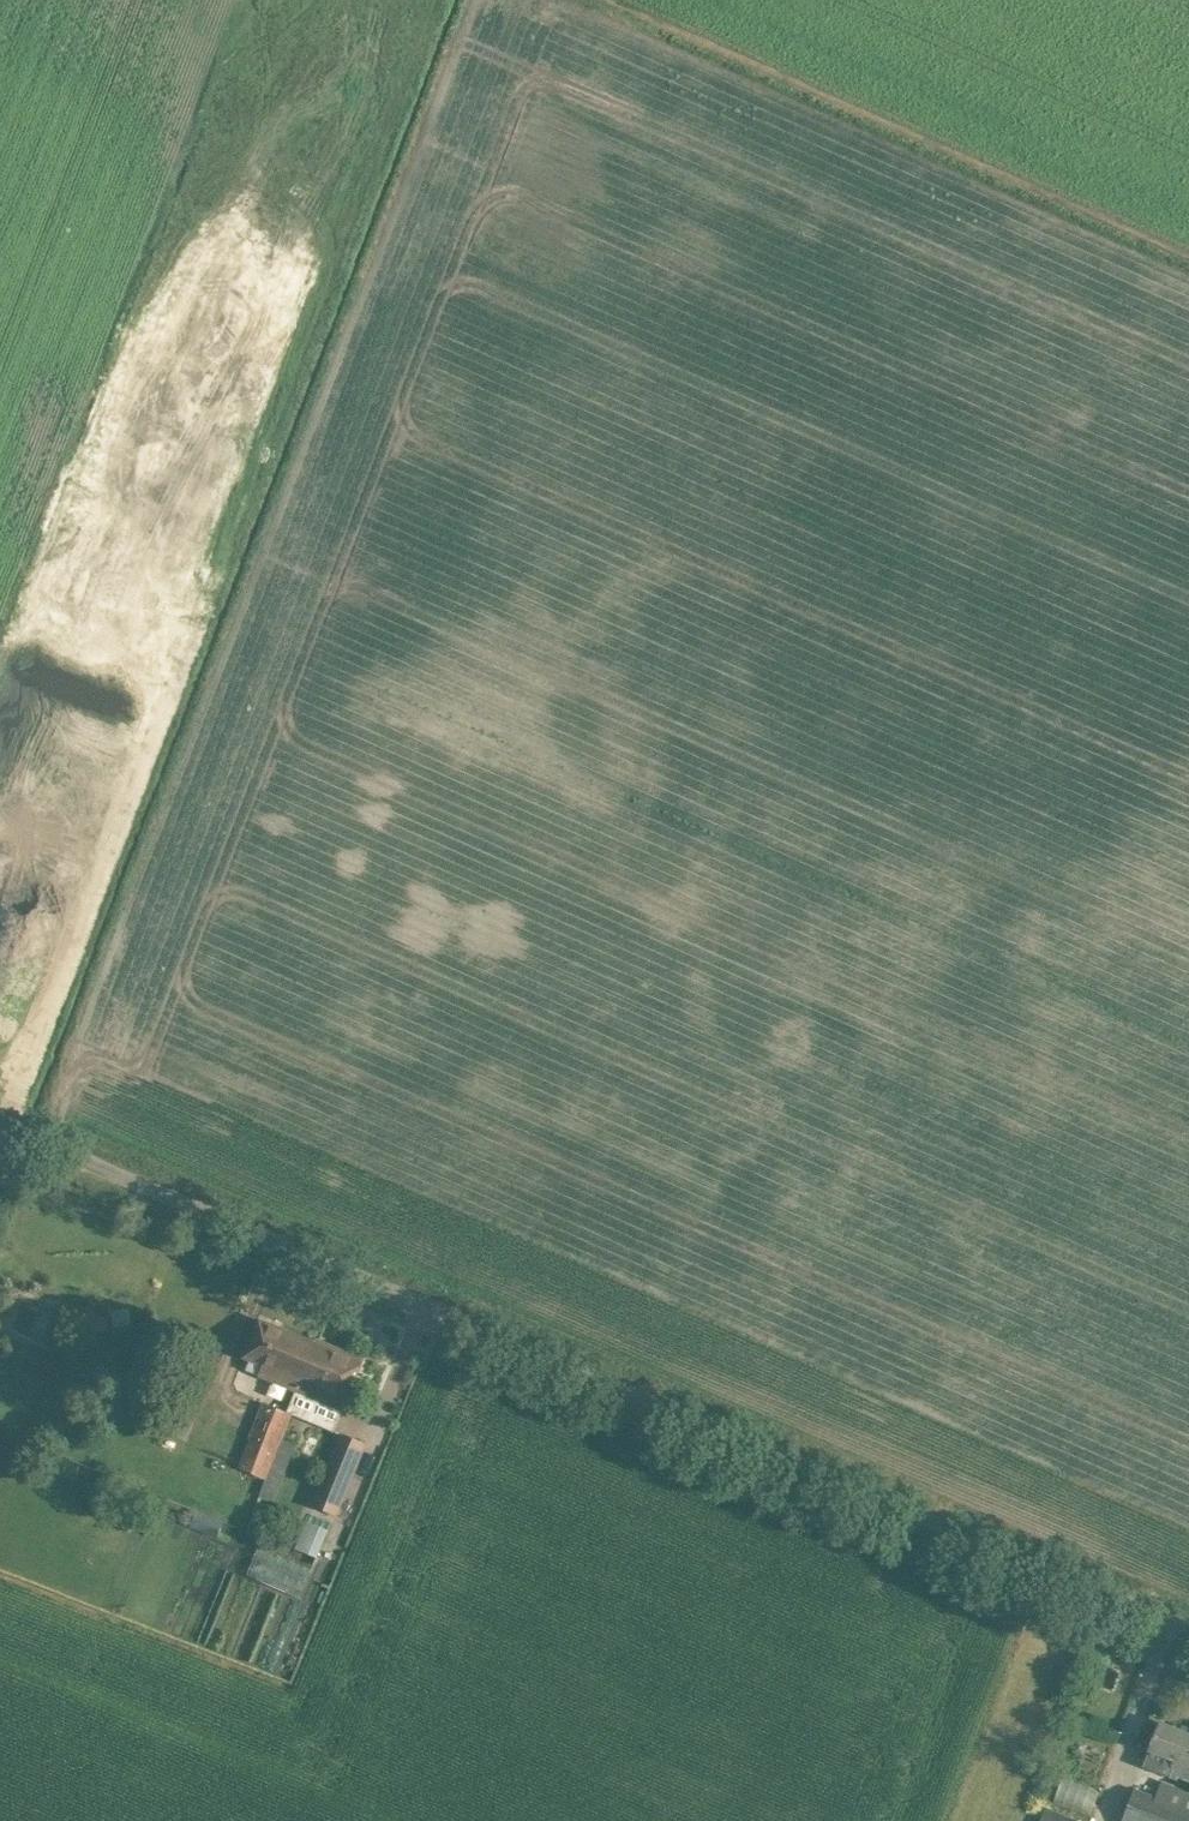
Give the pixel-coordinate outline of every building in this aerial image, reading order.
[(108,1309),(112,1327),(132,1323),(128,1305),(108,1309)] [(108,1329),(105,1318),(88,1322),(91,1333),(108,1329)] [(263,1374),(301,1390),(320,1344),(262,1320),(252,1343),(247,1356),(267,1364),(263,1374)] [(320,1344),(301,1390),(291,1413),(333,1430),(342,1407),(345,1409),(355,1385),(366,1359),(331,1344),(329,1348),(320,1344)] [(159,1426),(183,1435),(208,1360),(184,1352),(159,1426)] [(261,1496),(288,1425),(293,1414),(266,1402),(233,1485),(261,1496)] [(288,1425),(261,1496),(274,1501),(302,1430),(288,1425)] [(313,1505),(336,1514),(363,1444),(340,1435),(313,1505)] [(189,1525),(218,1537),(226,1519),(196,1507),(189,1525)] [(300,1551),(316,1557),(327,1530),(311,1524),(300,1551)] [(301,1595),(313,1564),(258,1544),(246,1575),(301,1595)] [(1172,1772),(1188,1779),(1188,1733),(1162,1722),(1144,1766),(1170,1776),(1172,1772)] [(1076,1737),(1072,1748),(1080,1752),(1084,1750),(1088,1742),(1076,1737)] [(1162,1781),(1157,1796),(1135,1788),(1122,1820),(1188,1820),(1188,1792),(1162,1781)] [(1060,1782),(1056,1799),(1093,1807),(1097,1790),(1060,1782)] [(1047,1806),(1041,1820),(1085,1820),(1047,1806)]
